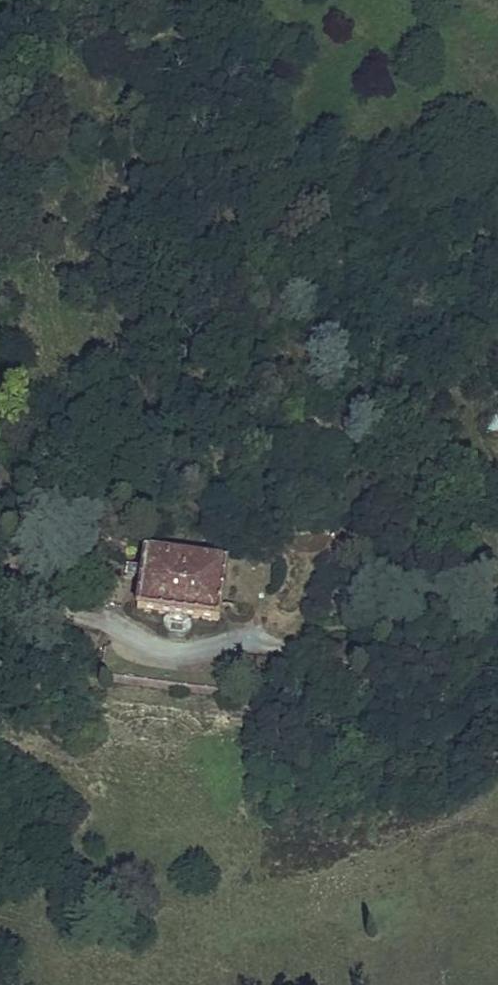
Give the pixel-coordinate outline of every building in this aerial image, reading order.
[(485,433),(497,428),(497,418),(487,424),(485,433)] [(148,549),(139,608),(220,619),(228,561),(148,549)]
